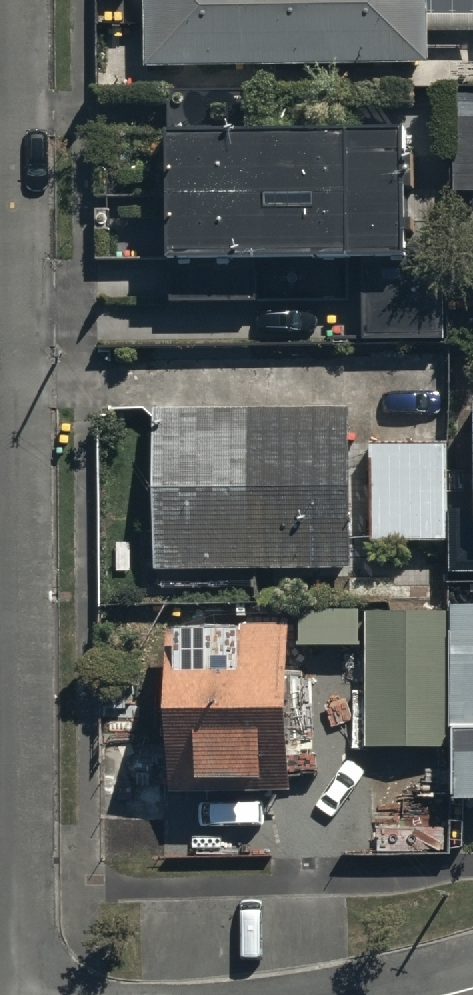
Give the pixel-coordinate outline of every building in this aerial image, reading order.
[(146,60),(426,57),(426,11),(472,12),(472,0),(145,0),(146,60)] [(167,85),(171,291),(171,294),(349,291),(349,257),(361,256),(362,333),(440,331),(439,243),(406,244),(404,116),(253,119),(252,84),(167,85)] [(452,185),(472,185),(472,87),(453,87),(452,185)] [(472,389),(472,509),(450,509),(450,567),(472,567),(472,389)] [(347,401),(154,403),(156,564),(349,561),(347,401)] [(446,434),(369,435),(371,538),(448,537),(446,434)] [(366,739),(454,738),(454,791),(472,791),(472,603),(365,604),(366,739)] [(290,613),(166,612),(165,787),(290,788),(290,613)]
